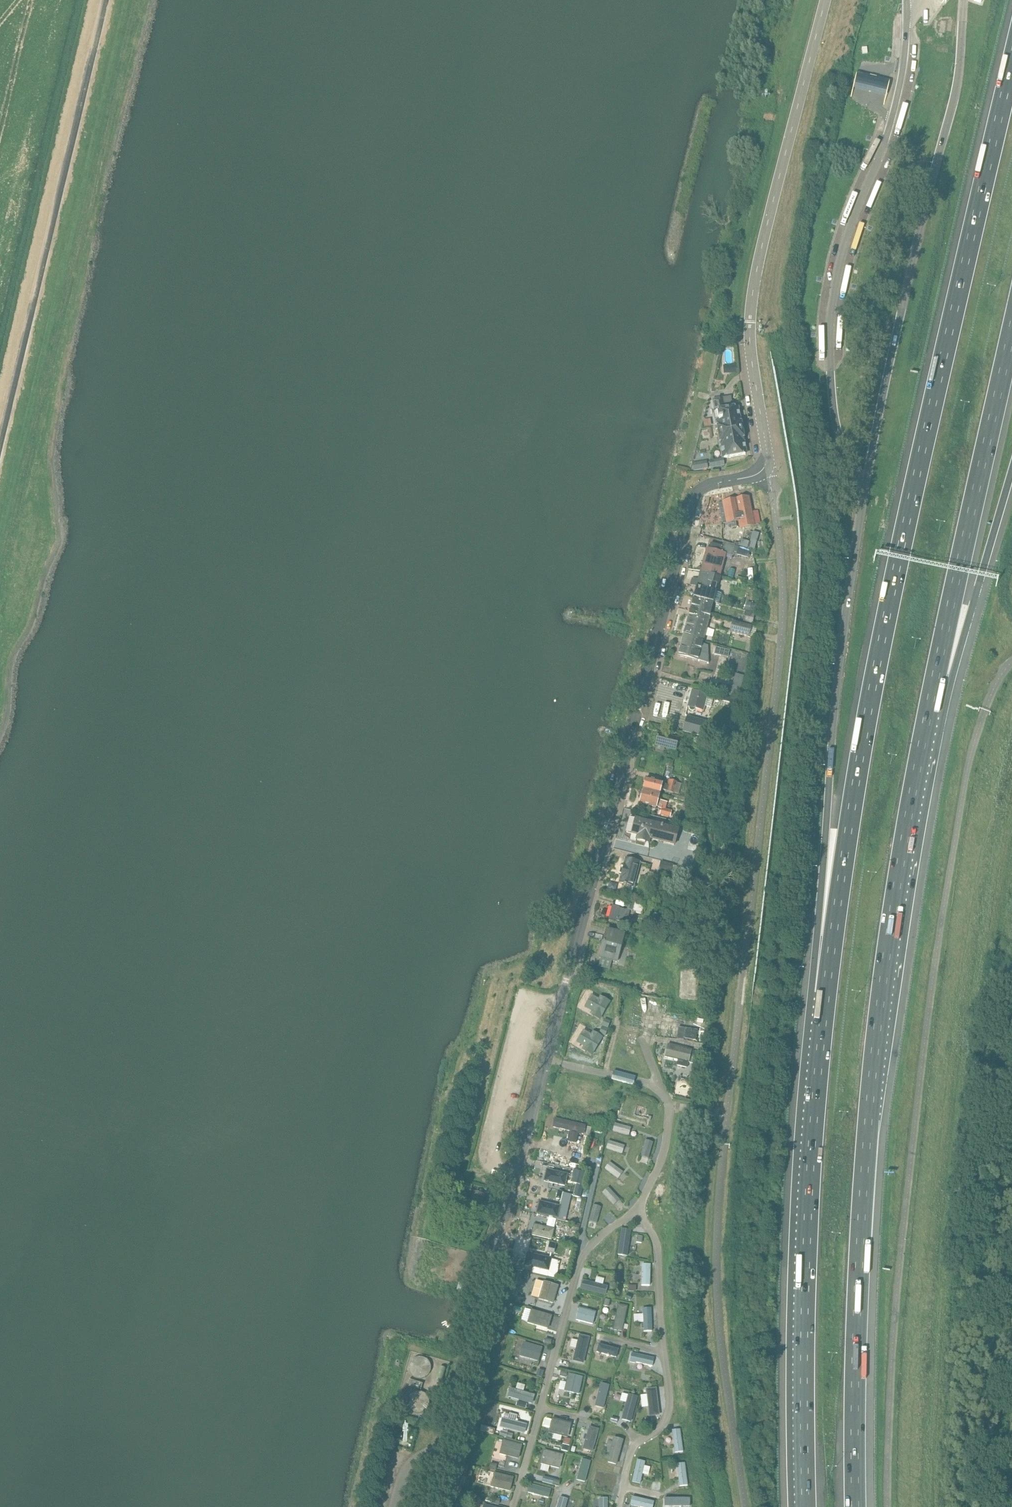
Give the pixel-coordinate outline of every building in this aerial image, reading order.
[(875,76),(858,73),(854,88),(873,91),(885,94),(888,79),(875,76)] [(722,458),(709,461),(710,468),(724,466),(723,459),(746,455),(742,434),(742,429),(738,407),(733,408),(731,397),(723,398),(712,400),(716,421),(722,458)] [(694,471),(708,469),(706,461),(692,464),(694,471)] [(755,526),(749,496),(722,501),(726,524),(738,522),(739,529),(755,526)] [(709,550),(726,555),(732,556),(735,545),(724,542),(722,547),(710,544),(709,550)] [(700,573),(720,578),(726,555),(709,550),(707,549),(700,573)] [(713,603),(720,578),(700,573),(694,597),(713,603)] [(713,603),(694,597),(693,597),(690,611),(694,612),(694,611),(697,612),(697,611),(710,614),(713,603)] [(688,618),(683,637),(702,642),(710,614),(697,611),(697,612),(694,611),(694,612),(690,611),(688,618)] [(745,611),(743,621),(752,623),(754,613),(745,611)] [(732,621),(730,633),(739,635),(749,637),(754,638),(755,638),(757,630),(757,628),(755,628),(752,627),(752,626),(732,621)] [(683,637),(678,656),(698,661),(708,664),(707,646),(702,645),(702,642),(683,637)] [(716,647),(714,656),(721,658),(723,649),(716,647)] [(722,684),(719,684),(717,691),(731,695),(732,691),(740,693),(744,677),(736,674),(732,686),(722,683),(722,684)] [(705,706),(711,708),(713,696),(692,691),(687,706),(703,711),(705,706)] [(687,718),(683,731),(703,737),(706,723),(687,718)] [(658,733),(655,746),(675,752),(679,739),(658,733)] [(643,791),(659,796),(661,789),(678,794),(681,783),(669,780),(668,786),(662,784),(663,783),(646,778),(643,791)] [(643,791),(639,803),(661,809),(660,814),(670,817),(671,811),(665,810),(667,802),(658,800),(659,796),(643,791)] [(632,834),(631,835),(637,836),(635,840),(650,844),(651,840),(674,846),(679,830),(636,819),(635,820),(636,820),(632,834)] [(670,851),(667,861),(676,863),(678,854),(670,851)] [(640,863),(625,859),(618,883),(623,884),(623,885),(626,886),(626,885),(633,887),(640,863)] [(661,863),(657,876),(670,879),(673,867),(661,863)] [(641,915),(644,905),(630,900),(627,909),(625,910),(619,908),(620,908),(612,906),(609,919),(616,921),(616,920),(622,922),(623,917),(628,919),(630,910),(636,912),(636,913),(641,915)] [(617,962),(624,934),(606,930),(600,957),(617,962)] [(641,993),(656,996),(670,1000),(672,992),(658,988),(659,984),(644,980),(641,993)] [(585,1007),(592,1012),(590,1014),(600,1020),(610,1003),(600,997),(598,999),(592,995),(585,1007)] [(604,1020),(603,1027),(609,1029),(611,1022),(604,1020)] [(685,1029),(684,1039),(696,1041),(697,1031),(685,1029)] [(591,1055),(602,1038),(592,1032),(591,1035),(584,1030),(576,1042),(584,1047),(582,1050),(591,1055)] [(698,1052),(668,1045),(665,1057),(677,1060),(676,1065),(687,1068),(688,1062),(697,1064),(698,1058),(697,1058),(698,1052)] [(622,1100),(621,1101),(616,1120),(650,1129),(655,1110),(655,1108),(655,1107),(654,1107),(653,1106),(624,1099),(623,1099),(622,1099),(622,1100)] [(555,1119),(553,1128),(569,1132),(567,1142),(576,1144),(578,1134),(583,1135),(585,1126),(555,1119)] [(615,1124),(613,1132),(629,1136),(631,1128),(615,1124)] [(645,1140),(640,1157),(648,1159),(653,1143),(645,1140)] [(609,1141),(606,1149),(622,1154),(625,1146),(609,1141)] [(609,1163),(605,1169),(618,1179),(623,1173),(609,1163)] [(543,1182),(565,1187),(568,1174),(546,1169),(543,1182)] [(574,1169),(570,1183),(576,1184),(573,1197),(580,1199),(587,1171),(581,1169),(581,1171),(574,1169)] [(451,1186),(458,1187),(470,1190),(472,1185),(452,1180),(451,1186)] [(608,1188),(602,1193),(614,1205),(620,1200),(608,1188)] [(560,1206),(540,1202),(537,1214),(557,1219),(560,1206)] [(593,1205),(589,1222),(596,1224),(601,1207),(593,1205)] [(554,1229),(534,1225),(532,1235),(551,1240),(554,1229)] [(627,1256),(631,1231),(621,1229),(618,1255),(627,1256)] [(556,1243),(550,1242),(547,1252),(554,1254),(556,1243)] [(525,1266),(548,1271),(551,1259),(528,1254),(525,1266)] [(650,1265),(642,1265),(641,1286),(650,1286),(650,1265)] [(603,1285),(602,1286),(583,1281),(581,1290),(605,1296),(607,1287),(607,1286),(603,1285)] [(539,1300),(553,1304),(558,1287),(544,1283),(539,1300)] [(618,1305),(613,1330),(622,1331),(627,1307),(618,1305)] [(579,1308),(576,1320),(593,1325),(596,1312),(579,1308)] [(642,1310),(642,1314),(643,1314),(644,1331),(651,1331),(651,1309),(648,1310),(647,1309),(643,1309),(642,1310)] [(548,1329),(551,1317),(532,1311),(530,1317),(529,1316),(527,1323),(548,1329)] [(583,1336),(580,1335),(579,1336),(578,1339),(579,1340),(574,1361),(582,1363),(588,1338),(583,1337),(583,1336)] [(521,1352),(520,1356),(538,1362),(542,1348),(524,1343),(521,1352)] [(618,1350),(599,1345),(597,1352),(616,1357),(618,1350)] [(654,1358),(633,1354),(632,1357),(631,1358),(630,1361),(631,1362),(635,1363),(635,1362),(652,1366),(654,1358)] [(431,1367),(431,1366),(431,1365),(431,1364),(430,1364),(430,1363),(429,1362),(429,1361),(427,1360),(426,1359),(424,1358),(422,1357),(421,1357),(420,1357),(419,1357),(417,1357),(416,1358),(414,1359),(413,1360),(412,1360),(411,1362),(410,1363),(410,1364),(410,1365),(409,1366),(409,1367),(409,1368),(409,1369),(409,1370),(409,1371),(410,1372),(410,1373),(411,1373),(411,1374),(412,1375),(412,1376),(413,1376),(414,1377),(416,1378),(417,1379),(419,1379),(421,1379),(423,1379),(424,1378),(425,1378),(427,1377),(428,1375),(429,1374),(430,1373),(430,1372),(431,1371),(431,1370),(431,1369),(431,1368),(431,1367)] [(579,1395),(583,1378),(568,1374),(564,1392),(579,1395)] [(423,1383),(409,1379),(407,1386),(421,1390),(423,1383)] [(609,1386),(601,1383),(595,1407),(603,1409),(609,1386)] [(511,1388),(508,1397),(532,1405),(535,1396),(515,1390),(515,1389),(511,1388)] [(651,1389),(646,1389),(649,1417),(658,1416),(655,1389),(651,1389)] [(638,1397),(628,1394),(621,1420),(631,1423),(638,1397)] [(517,1423),(507,1420),(502,1418),(500,1428),(524,1434),(526,1426),(527,1426),(517,1423)] [(571,1424),(552,1419),(548,1433),(568,1438),(571,1424)] [(481,1426),(480,1431),(493,1435),(495,1430),(481,1426)] [(594,1429),(594,1428),(589,1427),(582,1450),(591,1453),(598,1430),(594,1429)] [(672,1431),(675,1453),(683,1452),(680,1430),(672,1431)] [(623,1441),(620,1441),(620,1440),(616,1439),(616,1440),(613,1439),(607,1463),(616,1465),(623,1441)] [(503,1441),(499,1454),(518,1460),(522,1446),(503,1441)] [(545,1451),(541,1465),(559,1469),(562,1455),(545,1451)] [(590,1462),(582,1460),(577,1480),(585,1482),(590,1462)] [(632,1482),(640,1484),(645,1462),(637,1460),(632,1482)] [(685,1463),(676,1464),(679,1487),(687,1486),(685,1463)] [(513,1479),(495,1474),(492,1487),(510,1492),(513,1479)] [(548,1498),(550,1490),(530,1485),(528,1493),(548,1498)] [(568,1499),(560,1497),(557,1506),(566,1506),(568,1499)] [(654,1502),(633,1497),(631,1505),(638,1506),(653,1506),(654,1502)] [(690,1498),(665,1499),(665,1506),(690,1506),(690,1498)] [(599,1499),(599,1506),(607,1506),(607,1499),(599,1499)]
